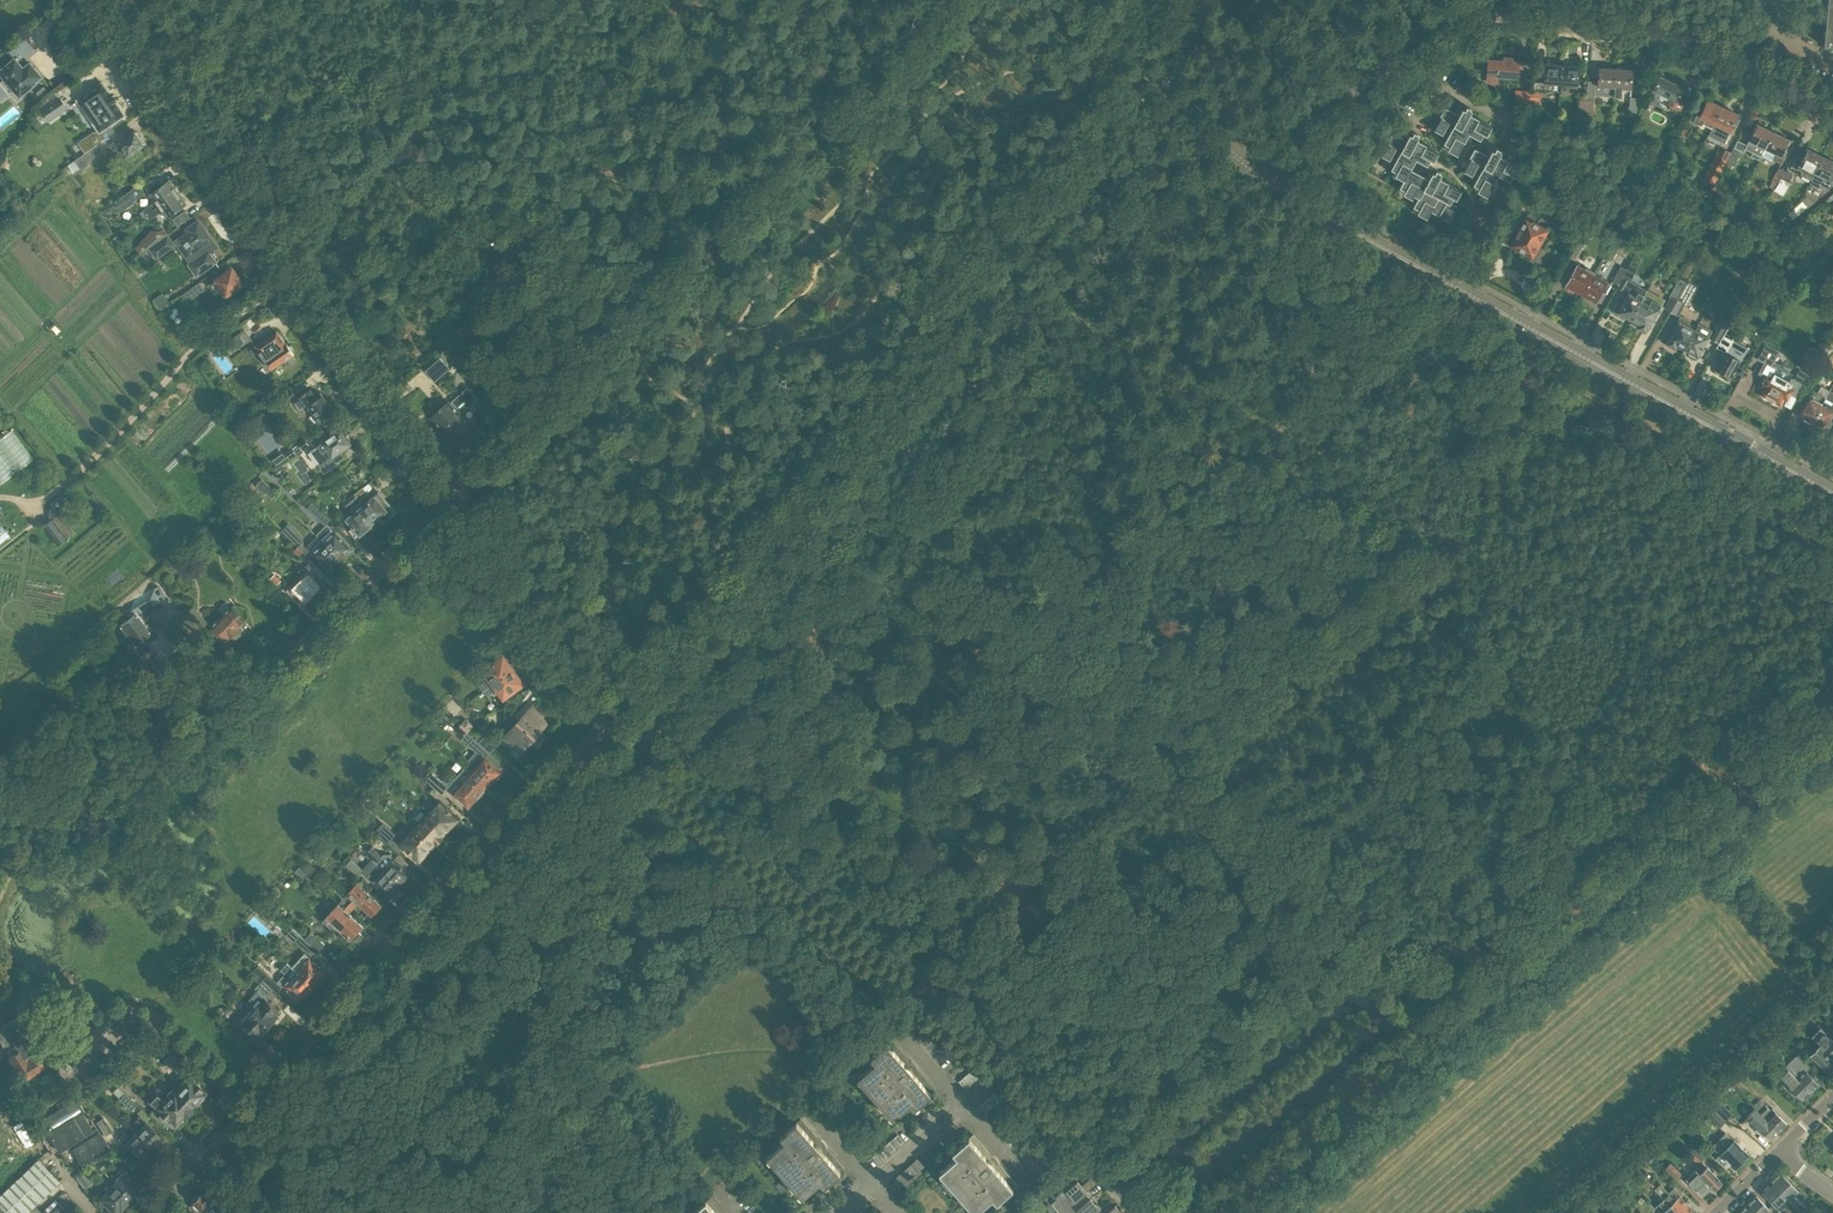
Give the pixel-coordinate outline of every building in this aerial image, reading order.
[(1824,45),(1832,46),(1832,0),(1828,0),(1824,45)] [(16,59),(1,72),(7,78),(4,81),(13,91),(16,89),(21,95),(37,83),(36,82),(42,76),(31,63),(25,69),(20,63),(35,50),(24,37),(12,48),(20,58),(17,60),(16,59)] [(1499,61),(1488,60),(1487,80),(1492,80),(1492,83),(1497,83),(1498,76),(1518,78),(1519,62),(1499,60),(1499,61)] [(1561,91),(1561,83),(1562,65),(1545,64),(1544,82),(1544,90),(1561,91)] [(1578,84),(1579,66),(1562,65),(1561,83),(1561,91),(1560,95),(1568,95),(1569,84),(1578,84)] [(1604,90),(1604,89),(1604,88),(1615,89),(1616,69),(1599,67),(1598,81),(1595,81),(1594,95),(1600,95),(1601,91),(1602,91),(1603,91),(1604,90)] [(1633,70),(1616,69),(1615,89),(1614,96),(1622,97),(1622,87),(1632,88),(1633,70)] [(1685,100),(1678,97),(1683,88),(1659,76),(1653,89),(1649,97),(1648,103),(1653,104),(1653,103),(1654,100),(1657,101),(1659,97),(1662,99),(1666,100),(1667,100),(1669,97),(1673,99),(1670,106),(1669,105),(1668,107),(1678,112),(1684,100),(1685,101),(1685,100)] [(80,140),(87,151),(97,145),(102,141),(101,139),(114,131),(110,125),(125,115),(107,90),(102,83),(78,100),(99,129),(96,131),(95,130),(80,140)] [(42,99),(49,92),(44,86),(37,93),(42,99)] [(1533,109),(1534,92),(1515,90),(1515,105),(1522,105),(1521,108),(1533,109)] [(1541,109),(1542,93),(1535,93),(1535,92),(1534,92),(1533,109),(1541,109)] [(50,121),(68,109),(60,96),(41,109),(50,121)] [(1586,110),(1587,96),(1580,96),(1578,110),(1586,110)] [(1593,118),(1594,97),(1587,96),(1586,110),(1585,117),(1593,118)] [(1637,116),(1642,98),(1630,97),(1629,116),(1637,116)] [(1715,123),(1723,107),(1707,100),(1700,115),(1697,114),(1694,121),(1700,124),(1701,124),(1702,123),(1704,118),(1715,123)] [(1472,110),(1472,109),(1471,108),(1470,108),(1467,106),(1465,110),(1463,109),(1460,115),(1454,125),(1462,130),(1471,114),(1472,112),(1472,111),(1472,110)] [(1449,134),(1454,125),(1460,115),(1446,107),(1435,126),(1449,134)] [(1737,125),(1741,116),(1738,115),(1738,114),(1723,107),(1715,123),(1709,134),(1716,138),(1721,127),(1730,131),(1733,124),(1737,125)] [(1481,140),(1489,125),(1471,114),(1462,130),(1469,134),(1481,140)] [(1683,145),(1687,137),(1686,137),(1692,125),(1685,122),(1677,142),(1683,145)] [(1763,154),(1773,132),(1757,124),(1745,149),(1753,153),(1761,157),(1763,154)] [(1460,152),(1469,134),(1462,130),(1454,125),(1449,134),(1444,143),(1460,152)] [(137,131),(109,151),(121,167),(149,148),(137,131)] [(1419,136),(1419,135),(1418,134),(1417,133),(1414,131),(1412,135),(1410,134),(1407,140),(1401,150),(1415,158),(1410,168),(1418,173),(1432,148),(1417,140),(1418,138),(1419,137),(1419,136)] [(1529,147),(1532,141),(1515,132),(1511,138),(1529,147)] [(1773,132),(1763,154),(1764,157),(1771,160),(1773,159),(1781,163),(1785,155),(1782,154),(1789,140),(1773,132)] [(1396,159),(1401,150),(1407,140),(1392,133),(1385,147),(1382,152),(1396,159)] [(1375,164),(1382,152),(1385,147),(1379,144),(1369,161),(1375,164)] [(97,145),(87,151),(75,160),(82,169),(89,164),(88,163),(102,152),(97,145)] [(1715,185),(1731,152),(1720,146),(1704,179),(1715,185)] [(1501,152),(1501,151),(1501,150),(1500,149),(1497,147),(1495,151),(1493,150),(1489,156),(1484,167),(1492,171),(1500,156),(1501,153),(1501,152)] [(1734,166),(1741,151),(1734,148),(1727,163),(1734,166)] [(1813,178),(1815,174),(1815,173),(1823,157),(1824,156),(1807,148),(1799,164),(1797,168),(1803,171),(1802,173),(1803,175),(1810,179),(1812,178),(1813,178)] [(1479,175),(1484,167),(1489,156),(1475,149),(1465,168),(1479,175)] [(1405,177),(1410,168),(1415,158),(1401,150),(1396,159),(1391,169),(1405,177)] [(1510,181),(1514,174),(1518,166),(1500,156),(1492,171),(1499,175),(1510,181)] [(1832,178),(1832,161),(1824,156),(1823,157),(1815,173),(1815,174),(1813,178),(1810,183),(1821,188),(1823,185),(1828,188),(1832,178)] [(1489,193),(1499,175),(1492,171),(1484,167),(1479,175),(1474,185),(1489,193)] [(1774,189),(1779,184),(1785,171),(1778,167),(1771,181),(1773,182),(1772,184),(1771,183),(1769,187),(1774,189)] [(1419,198),(1424,188),(1429,179),(1418,173),(1410,168),(1405,177),(1400,187),(1419,198)] [(1441,174),(1441,173),(1441,172),(1440,172),(1440,171),(1437,170),(1435,173),(1433,172),(1429,179),(1424,188),(1432,192),(1440,178),(1441,176),(1441,175),(1441,174)] [(1783,196),(1791,183),(1788,181),(1792,174),(1785,171),(1779,184),(1774,189),(1770,194),(1779,200),(1782,195),(1783,196)] [(1612,177),(1607,187),(1612,190),(1617,180),(1612,177)] [(1451,203),(1459,188),(1440,178),(1432,192),(1440,196),(1451,203)] [(161,187),(157,182),(148,189),(157,201),(144,210),(147,214),(154,208),(159,205),(177,192),(169,181),(161,187)] [(1651,182),(1647,187),(1654,191),(1657,186),(1651,182)] [(144,193),(143,192),(138,185),(116,201),(122,210),(133,202),(133,201),(144,193)] [(1429,216),(1430,215),(1431,212),(1440,196),(1432,192),(1424,188),(1419,198),(1414,207),(1429,216)] [(186,205),(177,192),(159,205),(163,210),(168,217),(186,205)] [(1458,206),(1451,203),(1440,196),(1431,212),(1449,222),(1458,206)] [(154,208),(147,214),(151,219),(158,213),(154,208)] [(190,217),(186,210),(176,217),(180,223),(190,217)] [(1550,237),(1544,234),(1545,232),(1535,226),(1540,219),(1529,213),(1516,236),(1513,235),(1509,243),(1512,244),(1511,245),(1522,251),(1520,255),(1528,260),(1530,256),(1532,257),(1539,243),(1545,246),(1550,237)] [(192,233),(177,243),(187,256),(193,252),(198,259),(190,265),(198,275),(216,262),(209,253),(217,247),(209,237),(210,236),(205,229),(204,229),(199,222),(189,228),(192,233)] [(1659,228),(1650,233),(1653,239),(1662,235),(1659,228)] [(152,231),(148,236),(154,245),(168,235),(164,230),(163,231),(162,231),(161,232),(160,232),(159,232),(158,232),(157,232),(156,232),(155,232),(154,232),(153,231),(152,231)] [(1772,230),(1765,236),(1772,245),(1780,238),(1772,230)] [(1738,239),(1743,241),(1746,235),(1741,232),(1738,239)] [(157,259),(176,245),(168,235),(154,245),(149,248),(157,259)] [(1575,261),(1584,245),(1577,241),(1568,257),(1575,261)] [(1780,270),(1782,259),(1769,257),(1767,268),(1780,270)] [(1685,282),(1695,264),(1685,259),(1675,277),(1685,282)] [(1582,293),(1594,272),(1578,263),(1566,284),(1582,293)] [(1627,269),(1620,265),(1612,281),(1618,285),(1627,269)] [(236,289),(243,284),(232,268),(210,284),(215,290),(220,287),(226,296),(228,295),(230,297),(238,291),(236,289)] [(1605,293),(1610,284),(1599,278),(1601,275),(1594,272),(1582,293),(1596,301),(1601,291),(1605,293)] [(1628,294),(1623,303),(1617,300),(1613,308),(1618,311),(1617,312),(1630,319),(1642,299),(1647,291),(1629,281),(1630,280),(1624,277),(1618,287),(1622,290),(1628,294)] [(1671,311),(1682,291),(1686,283),(1679,279),(1669,297),(1670,297),(1664,308),(1671,311)] [(204,290),(199,283),(183,295),(188,302),(204,290)] [(1799,294),(1807,298),(1810,293),(1802,289),(1799,294)] [(1647,291),(1642,299),(1630,319),(1638,324),(1636,327),(1645,332),(1663,300),(1647,291)] [(1677,315),(1683,304),(1688,294),(1682,291),(1671,311),(1677,315)] [(1685,349),(1689,341),(1696,328),(1689,324),(1690,321),(1682,316),(1668,339),(1669,340),(1667,343),(1674,347),(1676,344),(1685,349)] [(1719,343),(1730,321),(1721,316),(1715,328),(1717,330),(1712,340),(1719,343)] [(489,327),(482,320),(477,324),(484,332),(489,327)] [(1703,359),(1708,350),(1703,347),(1708,337),(1711,333),(1704,329),(1707,324),(1701,320),(1696,328),(1689,341),(1685,349),(1697,356),(1698,356),(1703,359)] [(233,353),(252,339),(245,329),(226,343),(233,353)] [(1719,346),(1727,350),(1716,370),(1729,377),(1733,371),(1737,364),(1739,359),(1742,361),(1748,349),(1732,339),(1735,333),(1729,329),(1719,346)] [(280,334),(277,331),(256,345),(272,369),(285,361),(288,365),(296,360),(293,355),(295,354),(287,343),(286,344),(280,334)] [(187,335),(181,339),(185,345),(191,341),(187,335)] [(1761,385),(1765,387),(1761,394),(1763,395),(1763,396),(1767,398),(1769,398),(1772,400),(1773,402),(1776,403),(1778,403),(1780,404),(1784,398),(1787,400),(1790,395),(1790,394),(1798,398),(1810,375),(1799,370),(1799,371),(1794,379),(1792,378),(1790,382),(1775,373),(1777,369),(1772,367),(1780,352),(1767,345),(1761,356),(1767,360),(1762,368),(1769,372),(1766,376),(1761,385)] [(441,358),(425,372),(435,382),(450,369),(441,358)] [(1737,364),(1733,371),(1741,375),(1745,369),(1737,364)] [(449,402),(431,417),(443,430),(460,414),(477,400),(466,386),(451,400),(452,401),(450,403),(449,402)] [(1810,397),(1800,415),(1805,418),(1804,419),(1811,423),(1812,422),(1823,404),(1830,391),(1822,386),(1818,393),(1814,391),(1810,397)] [(284,403),(296,396),(291,389),(280,396),(284,403)] [(303,409),(309,405),(308,404),(317,399),(315,396),(310,389),(295,399),(297,401),(296,402),(300,409),(301,408),(303,409)] [(1812,422),(1814,423),(1814,424),(1817,426),(1818,426),(1825,429),(1832,415),(1832,392),(1830,390),(1830,391),(1823,404),(1812,422)] [(320,423),(335,413),(321,392),(315,396),(317,399),(308,404),(309,405),(314,414),(313,414),(318,421),(319,420),(320,423)] [(459,449),(477,433),(460,414),(443,430),(459,449)] [(341,430),(312,450),(321,463),(319,464),(325,473),(339,463),(338,462),(344,457),(340,450),(350,443),(350,442),(351,440),(348,435),(345,436),(341,430)] [(30,462),(10,431),(0,439),(0,484),(30,462)] [(302,450),(310,445),(305,438),(297,443),(298,444),(292,448),(292,447),(285,452),(290,459),(292,457),(296,454),(295,453),(301,449),(302,450)] [(278,467),(283,473),(287,471),(283,464),(278,467)] [(280,477),(283,473),(278,467),(274,470),(280,477)] [(363,487),(349,498),(353,503),(358,499),(361,502),(356,506),(359,509),(371,524),(379,517),(383,522),(393,514),(391,512),(393,510),(379,492),(371,499),(367,494),(368,493),(363,487)] [(266,492),(272,498),(276,494),(270,488),(266,492)] [(57,545),(74,532),(64,519),(70,513),(67,509),(76,503),(66,492),(51,504),(54,507),(52,510),(53,510),(51,516),(50,517),(52,520),(43,526),(57,545)] [(349,498),(344,503),(347,508),(353,503),(349,498)] [(330,519),(313,502),(307,507),(325,525),(330,519)] [(371,524),(359,509),(347,519),(353,527),(349,530),(357,540),(361,537),(360,535),(372,525),(371,524)] [(408,511),(403,515),(409,521),(414,516),(408,511)] [(341,560),(319,537),(313,543),(315,545),(309,550),(303,544),(303,538),(289,523),(282,530),(307,555),(311,551),(328,569),(334,564),(335,564),(337,564),(341,560)] [(335,532),(327,524),(316,535),(319,537),(341,560),(346,555),(346,553),(345,552),(350,547),(335,532)] [(11,535),(2,525),(0,527),(0,544),(11,535)] [(300,556),(304,552),(298,546),(293,550),(300,556)] [(315,595),(325,585),(319,579),(322,577),(311,566),(299,578),(315,595)] [(277,585),(281,580),(275,574),(271,578),(277,585)] [(306,604),(315,595),(299,578),(287,590),(297,601),(300,598),(306,604)] [(134,645),(154,629),(140,610),(147,601),(138,586),(112,607),(124,621),(119,625),(134,645)] [(202,628),(208,623),(193,607),(187,612),(202,628)] [(236,638),(241,634),(241,630),(239,629),(246,622),(231,607),(211,626),(226,641),(231,637),(233,639),(236,638)] [(515,671),(504,657),(497,662),(495,658),(483,667),(486,671),(485,671),(490,679),(481,686),(485,692),(486,692),(490,689),(495,685),(515,671)] [(515,671),(495,685),(499,690),(505,699),(525,685),(515,671)] [(510,699),(505,703),(513,711),(517,706),(510,699)] [(522,751),(548,723),(543,717),(545,714),(535,705),(503,739),(512,747),(514,744),(522,751)] [(84,739),(102,725),(93,714),(76,728),(84,739)] [(463,737),(474,725),(466,718),(455,730),(463,737)] [(469,733),(463,739),(469,744),(474,738),(469,733)] [(486,787),(494,778),(496,778),(499,775),(499,773),(500,772),(485,758),(490,753),(474,738),(469,744),(479,754),(466,769),(486,787)] [(475,799),(486,787),(466,769),(457,779),(462,783),(454,792),(455,793),(455,795),(458,798),(460,798),(469,806),(470,805),(472,804),(475,801),(475,799)] [(443,794),(449,788),(433,773),(427,779),(443,794)] [(446,833),(460,819),(454,814),(454,813),(446,806),(450,801),(435,788),(431,792),(440,801),(427,815),(446,833)] [(386,800),(390,796),(381,789),(377,793),(386,800)] [(446,833),(427,815),(414,829),(433,847),(434,848),(447,833),(446,833)] [(420,861),(433,847),(414,829),(401,843),(406,848),(414,856),(420,861)] [(383,857),(372,847),(366,854),(374,861),(374,860),(400,884),(410,874),(395,860),(387,853),(383,857)] [(365,871),(352,858),(346,864),(359,877),(364,871),(375,881),(374,881),(389,895),(400,884),(374,860),(374,861),(365,871)] [(305,879),(309,873),(300,866),(296,871),(305,879)] [(341,876),(345,871),(341,867),(337,872),(341,876)] [(382,906),(357,883),(339,904),(347,911),(356,902),(372,917),(382,906)] [(363,926),(347,911),(339,904),(323,921),(333,930),(336,926),(354,943),(362,934),(359,931),(363,926)] [(305,939),(293,928),(287,935),(294,941),(295,941),(312,955),(317,949),(305,939)] [(312,932),(305,939),(317,949),(319,951),(325,944),(312,932)] [(229,939),(224,944),(230,949),(233,946),(233,943),(229,939)] [(310,958),(306,954),(293,968),(314,987),(326,973),(321,968),(314,962),(310,958)] [(293,968),(287,962),(281,970),(285,973),(279,979),(279,980),(284,984),(285,985),(289,989),(295,995),(296,995),(301,1000),(314,987),(293,968)] [(258,965),(254,971),(278,992),(283,987),(282,986),(284,984),(279,980),(277,982),(258,965)] [(271,1025),(279,1017),(276,1015),(280,1011),(266,999),(274,990),(263,980),(255,989),(258,991),(246,1003),(248,1005),(271,1025)] [(200,996),(204,991),(195,983),(190,989),(200,996)] [(271,1025),(248,1005),(231,1023),(239,1030),(244,1024),(257,1036),(261,1032),(263,1034),(271,1025)] [(24,1013),(4,1025),(0,1028),(0,1041),(9,1056),(14,1064),(9,1067),(11,1071),(9,1072),(13,1080),(19,1077),(21,1080),(43,1067),(39,1059),(51,1052),(46,1043),(44,1045),(24,1013)] [(907,1024),(912,1020),(908,1015),(903,1019),(907,1024)] [(1821,1029),(1814,1036),(1817,1039),(1817,1040),(1820,1042),(1817,1044),(1819,1046),(1811,1054),(1827,1071),(1832,1066),(1832,1040),(1829,1036),(1829,1037),(1824,1032),(1824,1033),(1821,1029)] [(916,1108),(936,1091),(892,1040),(869,1060),(873,1065),(858,1078),(894,1119),(912,1103),(916,1108)] [(177,1072),(183,1065),(170,1054),(164,1060),(177,1072)] [(1788,1069),(1811,1092),(1819,1084),(1817,1082),(1822,1077),(1817,1072),(1812,1077),(1806,1071),(1810,1067),(1798,1054),(1786,1066),(1788,1069)] [(120,1088),(126,1081),(112,1069),(106,1076),(107,1077),(107,1078),(112,1082),(120,1088)] [(1802,1100),(1811,1092),(1788,1069),(1781,1076),(1790,1086),(1789,1087),(1802,1100)] [(187,1077),(182,1073),(178,1078),(182,1082),(176,1089),(175,1090),(193,1106),(205,1094),(187,1077)] [(1775,1084),(1779,1080),(1772,1073),(1769,1076),(1775,1084)] [(105,1090),(112,1082),(107,1078),(100,1085),(105,1090)] [(1733,1093),(1737,1089),(1732,1084),(1728,1087),(1733,1093)] [(193,1106),(175,1090),(176,1089),(174,1087),(166,1096),(159,1089),(148,1101),(162,1114),(159,1117),(163,1121),(166,1118),(175,1126),(193,1106)] [(132,1110),(137,1104),(124,1093),(119,1099),(132,1110)] [(1714,1094),(1707,1101),(1720,1115),(1727,1108),(1714,1094)] [(93,1130),(83,1113),(85,1111),(77,1099),(48,1117),(55,1129),(49,1133),(60,1151),(68,1146),(70,1151),(74,1149),(100,1133),(97,1128),(93,1130)] [(1770,1110),(1760,1100),(1753,1107),(1755,1109),(1755,1108),(1779,1132),(1787,1123),(1772,1109),(1773,1109),(1772,1108),(1770,1110)] [(1770,1141),(1777,1134),(1779,1132),(1755,1108),(1755,1109),(1746,1117),(1757,1128),(1756,1130),(1762,1136),(1764,1134),(1770,1141)] [(1719,1127),(1725,1121),(1713,1109),(1707,1115),(1719,1127)] [(153,1150),(163,1139),(149,1126),(150,1125),(140,1115),(134,1122),(141,1128),(135,1133),(153,1150)] [(105,1135),(112,1131),(103,1117),(96,1122),(105,1135)] [(825,1187),(834,1179),(845,1170),(801,1119),(778,1139),(782,1144),(768,1156),(803,1197),(821,1182),(825,1187)] [(83,1164),(109,1148),(100,1133),(74,1149),(83,1164)] [(130,1139),(125,1134),(124,1133),(118,1139),(128,1148),(130,1147),(143,1160),(153,1150),(135,1133),(130,1139)] [(1734,1141),(1726,1133),(1712,1146),(1721,1154),(1717,1158),(1724,1166),(1728,1162),(1734,1168),(1749,1154),(1735,1140),(1734,1141)] [(998,1202),(1018,1185),(974,1134),(954,1152),(958,1157),(940,1172),(976,1212),(991,1200),(995,1205),(998,1202)] [(1697,1164),(1706,1155),(1696,1145),(1691,1150),(1695,1154),(1691,1158),(1697,1164)] [(59,1182),(38,1160),(19,1178),(0,1196),(0,1212),(27,1212),(59,1182)] [(101,1161),(96,1166),(102,1171),(106,1166),(101,1161)] [(1645,1171),(1636,1161),(1631,1165),(1648,1182),(1653,1177),(1646,1170),(1645,1171)] [(1676,1180),(1682,1173),(1671,1162),(1665,1168),(1670,1174),(1669,1175),(1674,1180),(1675,1179),(1676,1180)] [(1707,1167),(1702,1162),(1686,1179),(1703,1196),(1710,1189),(1708,1187),(1710,1185),(1714,1188),(1721,1181),(1707,1166),(1707,1167)] [(80,1169),(74,1173),(77,1178),(83,1173),(80,1169)] [(131,1196),(141,1186),(124,1171),(120,1176),(121,1177),(116,1183),(131,1196)] [(1799,1210),(1809,1201),(1780,1172),(1770,1181),(1799,1210)] [(85,1189),(91,1184),(83,1173),(77,1178),(85,1189)] [(782,1180),(776,1184),(783,1191),(788,1187),(782,1180)] [(1088,1192),(1078,1181),(1063,1193),(1062,1192),(1056,1197),(1057,1198),(1052,1203),(1060,1212),(1074,1212),(1078,1210),(1074,1205),(1088,1192)] [(1770,1181),(1761,1190),(1780,1209),(1784,1205),(1793,1212),(1796,1212),(1799,1210),(1770,1181)] [(121,1208),(131,1196),(116,1183),(106,1195),(101,1200),(115,1212),(120,1207),(121,1208)] [(1671,1203),(1670,1204),(1678,1212),(1689,1212),(1693,1209),(1680,1195),(1681,1194),(1674,1187),(1669,1193),(1660,1184),(1655,1189),(1661,1194),(1661,1193),(1671,1203)] [(197,1212),(198,1212),(217,1212),(211,1208),(220,1197),(208,1186),(200,1194),(197,1194),(193,1198),(193,1201),(193,1202),(190,1206),(197,1212)] [(1091,1199),(1092,1197),(1088,1192),(1074,1205),(1078,1210),(1074,1212),(1099,1212),(1097,1211),(1102,1208),(1100,1205),(1098,1207),(1091,1199)] [(1670,1204),(1671,1203),(1661,1193),(1661,1194),(1660,1194),(1661,1195),(1657,1198),(1661,1202),(1655,1207),(1661,1212),(1678,1212),(1670,1204)] [(1766,1211),(1769,1208),(1756,1196),(1747,1205),(1755,1212),(1769,1212),(1766,1211)] [(711,1198),(693,1212),(724,1212),(711,1198)] [(236,1204),(231,1199),(226,1204),(227,1205),(223,1210),(226,1212),(227,1212),(236,1204)] [(1637,1207),(1641,1211),(1643,1212),(1650,1212),(1655,1208),(1646,1199),(1637,1207)] [(49,1212),(66,1212),(67,1212),(58,1201),(47,1211),(49,1212)] [(1109,1201),(1102,1208),(1097,1211),(1099,1212),(1122,1212),(1116,1205),(1114,1206),(1109,1201)] [(1747,1205),(1739,1212),(1755,1212),(1747,1205)]
